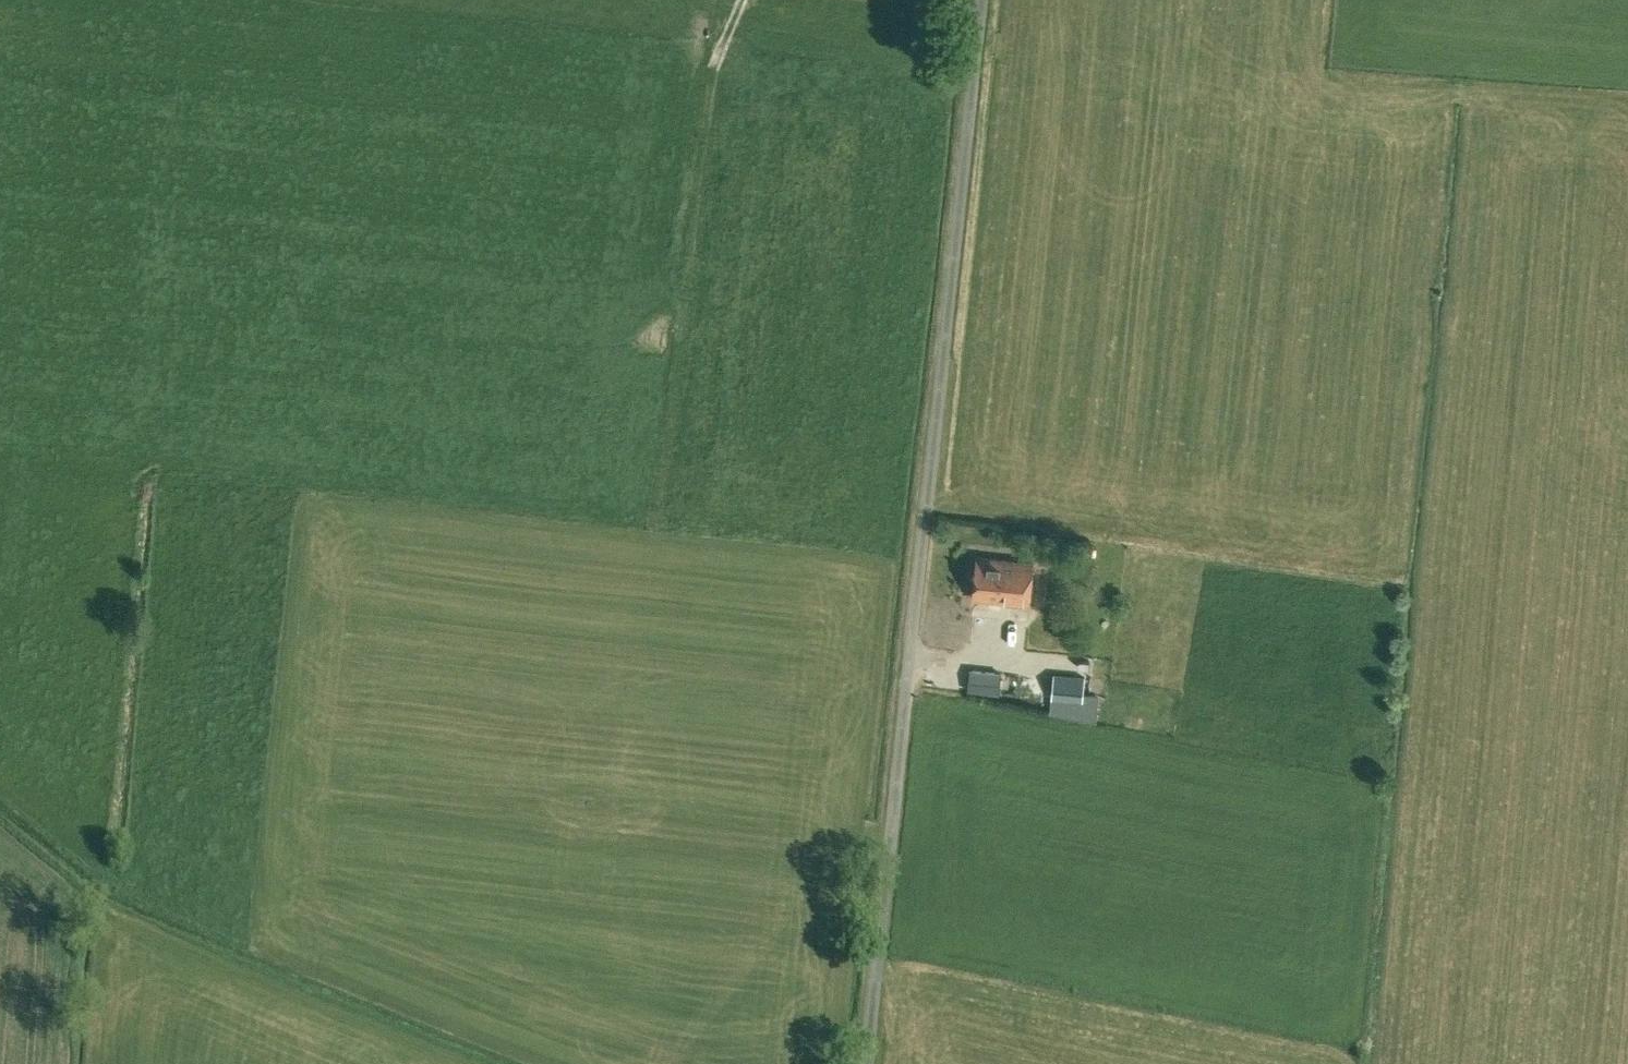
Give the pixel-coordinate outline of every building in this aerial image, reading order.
[(973,598),(1031,603),(1034,562),(977,557),(973,598)] [(1000,694),(1002,673),(971,670),(968,691),(1000,694)] [(1052,700),(1065,702),(1082,703),(1085,677),(1054,673),(1052,700)]
